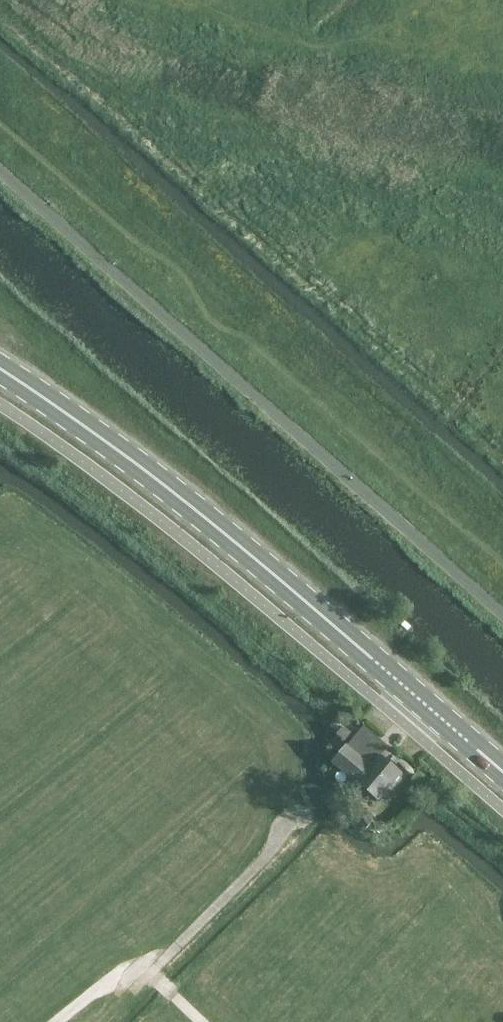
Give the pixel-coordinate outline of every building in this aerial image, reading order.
[(344,727),(337,735),(345,741),(351,734),(344,727)] [(369,767),(347,748),(334,763),(379,800),(400,775),(378,756),(369,767)]
